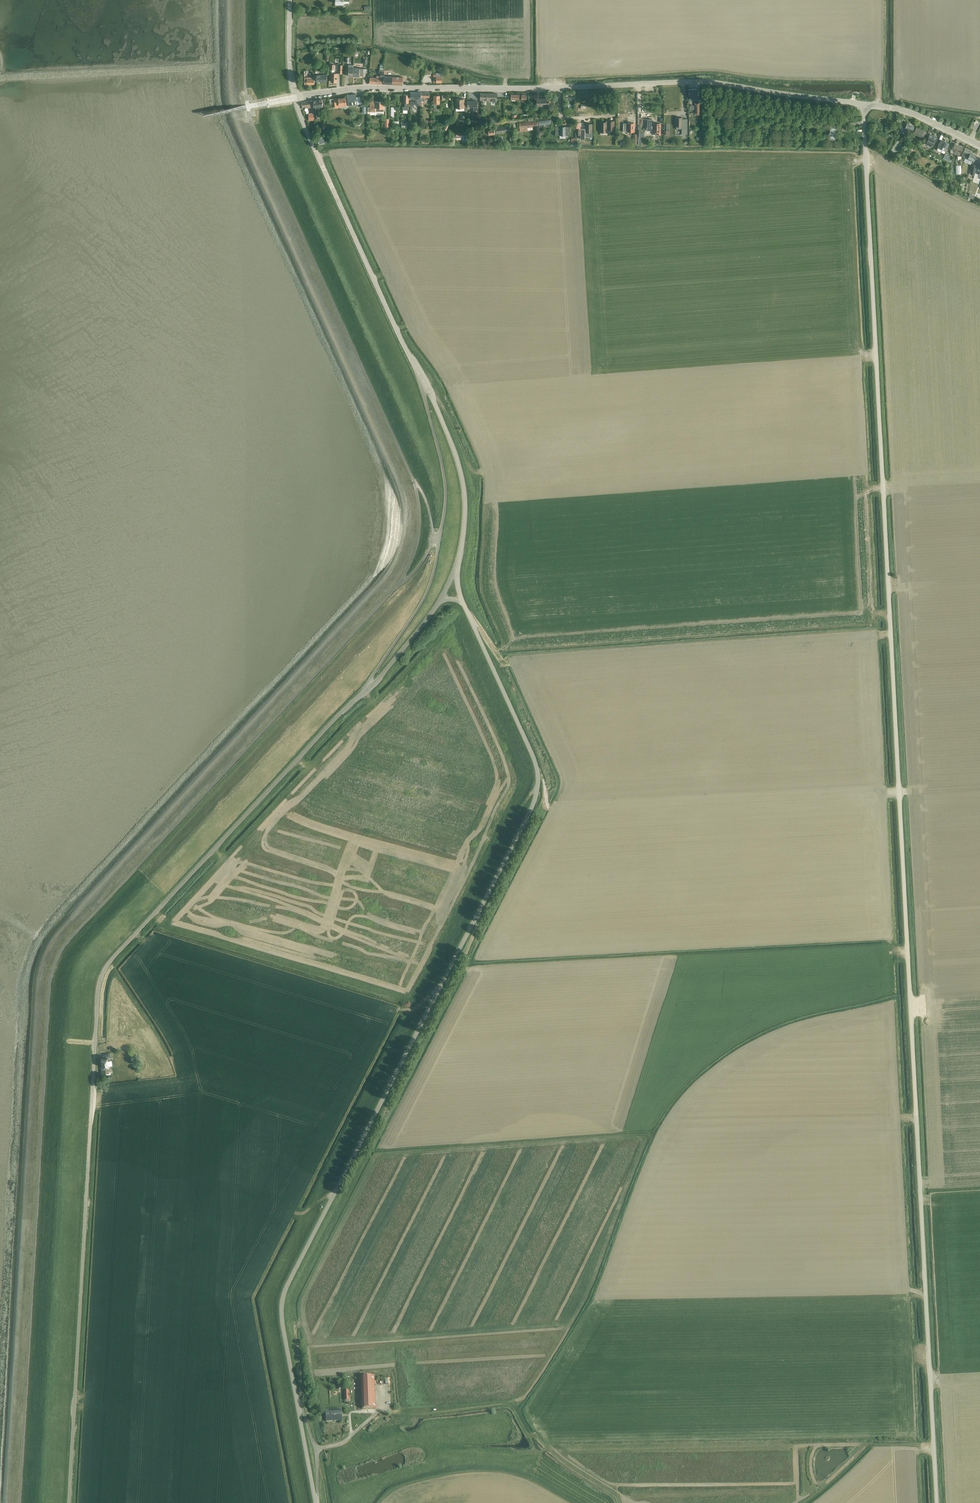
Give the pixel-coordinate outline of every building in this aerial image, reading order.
[(360,68),(354,68),(353,76),(360,76),(360,75),(363,75),(363,74),(366,74),(366,69),(360,68)] [(380,76),(380,84),(403,85),(403,77),(384,76),(384,71),(380,71),(380,76)] [(436,74),(433,74),(433,76),(433,83),(442,83),(442,76),(443,76),(443,72),(436,72),(436,74)] [(370,77),(370,83),(380,84),(380,76),(377,76),(377,78),(370,77)] [(421,92),(411,92),(411,95),(411,99),(416,99),(416,105),(421,105),(421,101),(421,92)] [(421,92),(421,101),(423,101),(423,97),(429,98),(430,92),(421,92)] [(497,102),(497,94),(480,93),(480,99),(480,101),(483,101),(483,99),(487,99),(487,101),(497,102)] [(349,106),(358,105),(356,94),(347,95),(349,106)] [(340,105),(347,104),(346,97),(339,98),(334,98),(336,107),(340,107),(340,105)] [(313,100),(313,101),(314,104),(314,105),(314,107),(314,108),(315,118),(318,118),(319,117),(318,112),(318,107),(320,107),(323,106),(323,105),(323,103),(323,102),(322,99),(318,100),(313,100)] [(464,99),(456,99),(456,108),(456,111),(464,111),(467,111),(467,108),(467,106),(467,103),(464,103),(464,99)] [(370,107),(368,107),(368,113),(370,113),(370,115),(384,115),(384,101),(376,101),(376,100),(370,100),(370,107)] [(313,101),(302,103),(302,105),(302,107),(308,106),(308,108),(312,107),(312,113),(309,113),(309,120),(314,120),(314,113),(314,108),(314,107),(314,105),(314,104),(313,101)] [(478,101),(467,101),(467,103),(467,106),(474,106),(474,113),(478,113),(478,106),(478,101)] [(677,118),(676,118),(676,129),(682,129),(682,135),(687,135),(688,119),(683,119),(683,118),(682,118),(677,118)] [(647,127),(646,127),(646,130),(652,130),(652,128),(653,128),(653,132),(653,134),(660,135),(660,132),(660,124),(654,123),(653,126),(652,126),(652,119),(649,119),(647,119),(647,127)] [(615,129),(615,120),(608,120),(608,121),(600,121),(600,131),(608,131),(608,129),(615,129)] [(525,123),(520,123),(520,131),(526,130),(532,130),(533,129),(533,126),(535,126),(537,126),(536,121),(535,122),(525,123)] [(814,122),(813,126),(830,128),(829,140),(835,140),(837,125),(831,125),(831,124),(814,122)] [(628,123),(623,123),(623,132),(627,132),(634,132),(634,123),(628,123)] [(906,124),(904,123),(900,131),(905,133),(907,130),(912,132),(914,126),(907,123),(906,124)] [(571,127),(566,127),(556,126),(555,135),(559,135),(566,135),(570,135),(571,127)] [(923,138),(926,132),(916,127),(913,133),(923,138)] [(926,139),(927,139),(925,143),(932,147),(934,143),(937,137),(930,134),(929,135),(927,135),(926,139)] [(942,140),(938,147),(937,150),(944,153),(949,143),(942,140)] [(954,153),(959,156),(963,147),(955,143),(952,149),(955,151),(954,152),(955,152),(954,153)] [(964,157),(963,159),(965,161),(971,164),(972,161),(973,162),(976,155),(967,151),(967,150),(965,148),(961,156),(964,157)] [(156,820),(142,835),(145,837),(143,839),(147,842),(156,833),(159,836),(163,832),(161,830),(163,827),(156,820)] [(107,1057),(101,1058),(102,1067),(101,1067),(102,1073),(109,1072),(109,1073),(109,1072),(111,1072),(110,1066),(109,1066),(107,1057)] [(363,1409),(376,1409),(374,1377),(361,1377),(363,1409)] [(327,1421),(342,1421),(341,1410),(326,1411),(327,1421)]
